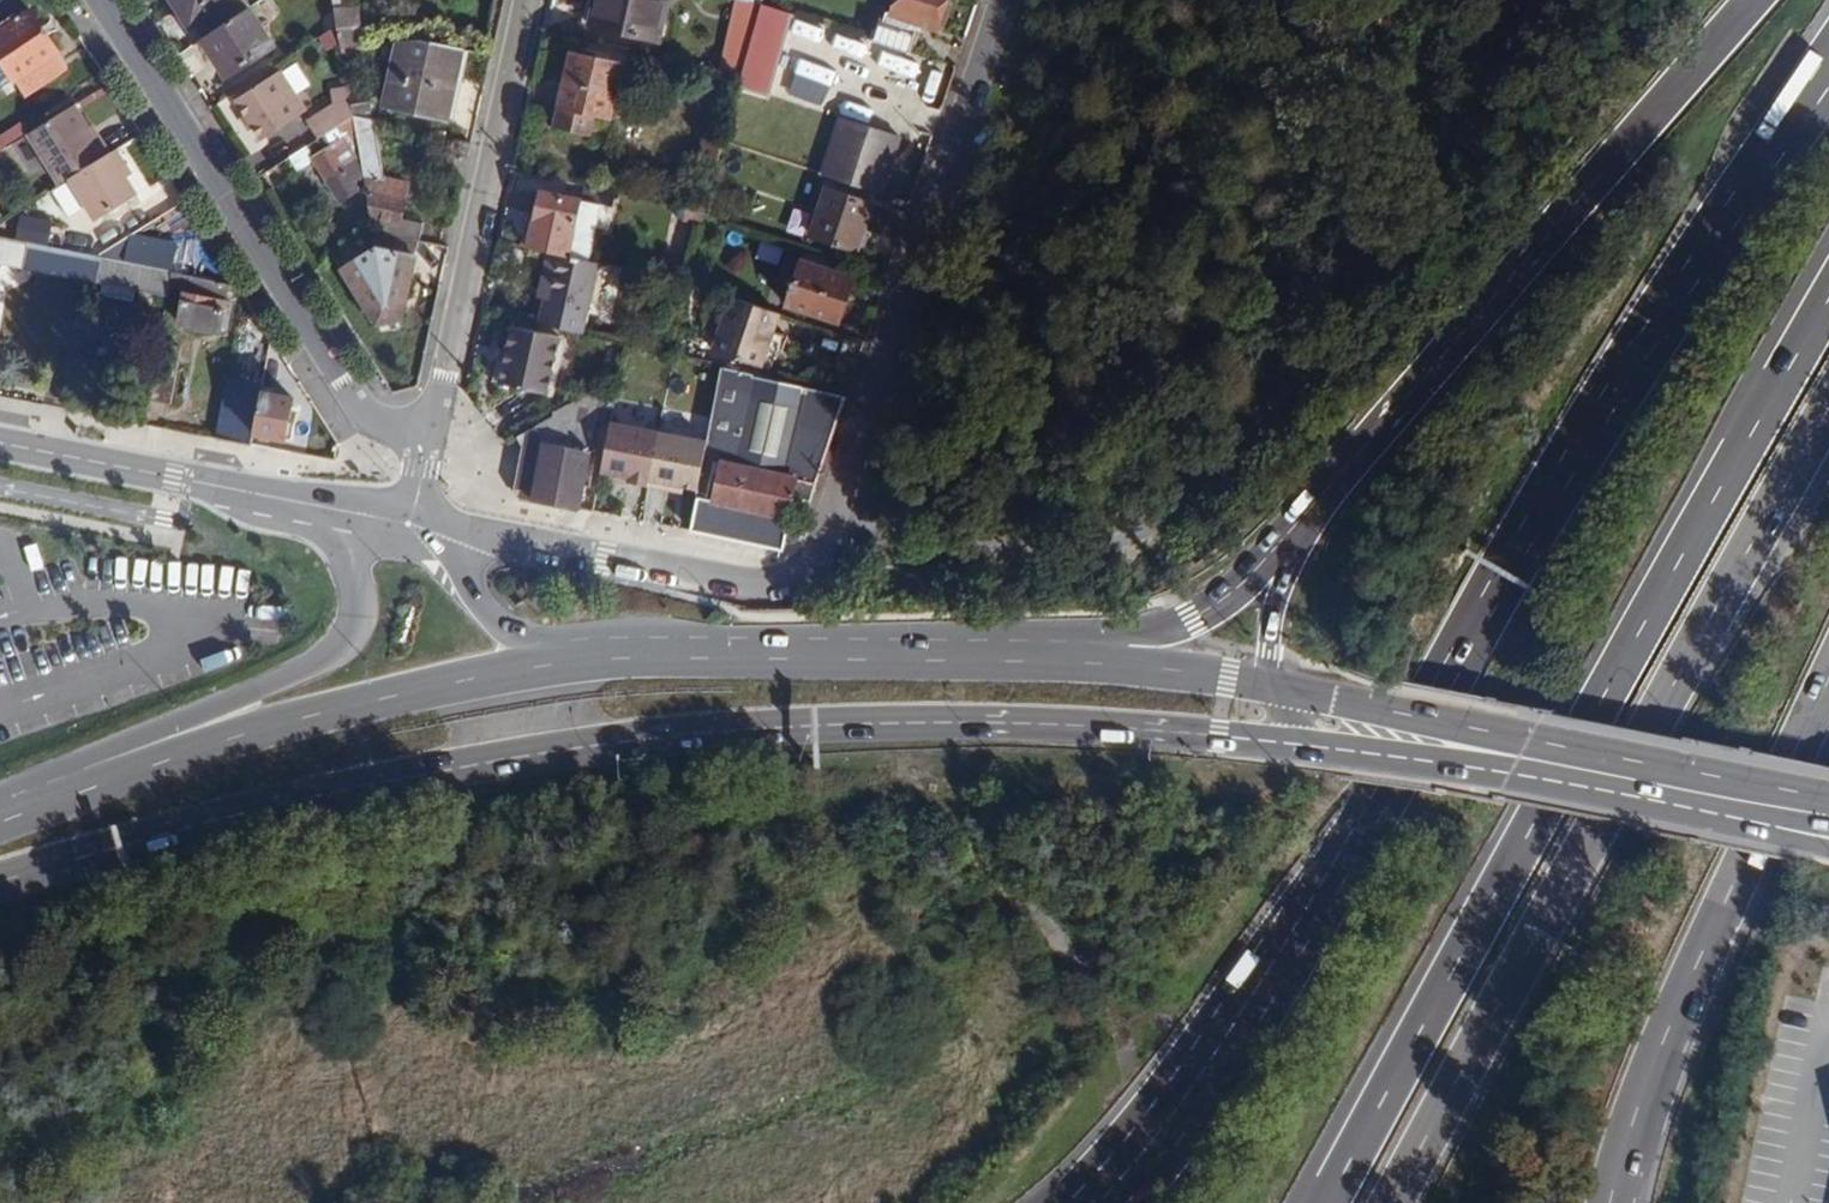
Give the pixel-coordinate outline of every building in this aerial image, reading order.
[(202,39),(238,16),(230,6),(233,3),(231,0),(172,0),(192,31),(196,28),(202,39)] [(592,29),(659,43),(669,0),(598,0),(592,29)] [(723,70),(743,76),(762,5),(739,0),(738,0),(734,16),(735,21),(723,70)] [(892,18),(922,28),(937,33),(948,0),(898,0),(892,18)] [(335,7),(338,26),(341,47),(366,44),(361,4),(335,7)] [(762,5),(743,76),(741,84),(769,93),(791,15),(762,5)] [(238,16),(202,39),(226,77),(276,45),(251,8),(238,16)] [(3,33),(0,35),(0,58),(26,96),(68,68),(31,13),(13,26),(3,33)] [(868,40),(913,54),(922,28),(892,18),(877,13),(868,40)] [(3,33),(13,26),(9,20),(0,26),(0,28),(3,33)] [(449,118),(465,50),(423,40),(399,41),(387,104),(449,118)] [(612,120),(623,66),(574,54),(557,127),(593,136),(598,116),(612,120)] [(260,140),(300,116),(291,103),(300,97),(282,70),(235,100),(260,140)] [(321,138),(354,116),(353,112),(351,98),(349,90),(335,93),(335,103),(310,119),(321,138)] [(351,98),(353,112),(370,108),(368,95),(351,98)] [(291,103),(300,116),(308,111),(300,97),(291,103)] [(108,156),(76,105),(30,135),(63,185),(71,180),(108,156)] [(346,169),(362,160),(353,146),(359,142),(354,116),(321,138),(306,147),(315,160),(341,201),(358,190),(346,169)] [(362,160),(374,231),(381,233),(388,234),(420,241),(424,224),(402,219),(409,185),(386,179),(375,121),(354,116),(359,142),(362,160)] [(842,118),(823,175),(833,179),(851,122),(842,118)] [(833,179),(884,196),(902,138),(851,122),(833,179)] [(454,153),(470,157),(473,144),(457,140),(454,153)] [(306,147),(290,158),(298,171),(315,160),(306,147)] [(117,150),(108,156),(71,180),(98,222),(138,196),(125,176),(131,171),(117,150)] [(860,246),(865,230),(873,206),(827,190),(812,235),(858,251),(860,246)] [(543,191),(531,249),(548,252),(558,255),(567,257),(581,201),(543,191)] [(872,233),(865,230),(860,246),(867,248),(872,233)] [(344,270),(367,308),(408,298),(420,241),(388,234),(381,233),(378,246),(344,270)] [(132,236),(100,257),(172,271),(175,246),(132,236)] [(96,282),(91,310),(137,319),(141,296),(167,301),(169,286),(172,271),(100,257),(0,237),(0,263),(96,282)] [(538,297),(548,299),(558,255),(548,252),(538,297)] [(548,299),(542,324),(586,333),(601,264),(567,257),(558,255),(548,299)] [(839,322),(853,279),(803,262),(788,305),(839,322)] [(172,271),(169,286),(227,298),(230,283),(172,271)] [(408,298),(367,308),(378,326),(403,320),(408,298)] [(778,313),(733,298),(727,317),(719,315),(714,329),(722,332),(716,351),(770,369),(782,335),(772,332),(778,313)] [(223,328),(227,308),(186,300),(182,324),(222,332),(223,328)] [(234,310),(227,308),(223,328),(231,330),(234,310)] [(548,391),(559,338),(515,328),(503,381),(548,391)] [(159,343),(149,400),(171,404),(181,347),(159,343)] [(846,399),(725,370),(711,439),(700,491),(698,499),(791,520),(800,479),(818,484),(846,399)] [(230,375),(218,437),(252,444),(254,435),(263,391),(265,383),(230,375)] [(295,397),(263,391),(254,435),(287,441),(295,397)] [(525,448),(516,490),(522,499),(582,511),(604,393),(596,391),(552,414),(554,418),(519,437),(525,448)] [(664,430),(616,421),(607,475),(654,483),(664,430)] [(711,439),(664,430),(654,483),(700,491),(711,439)]
